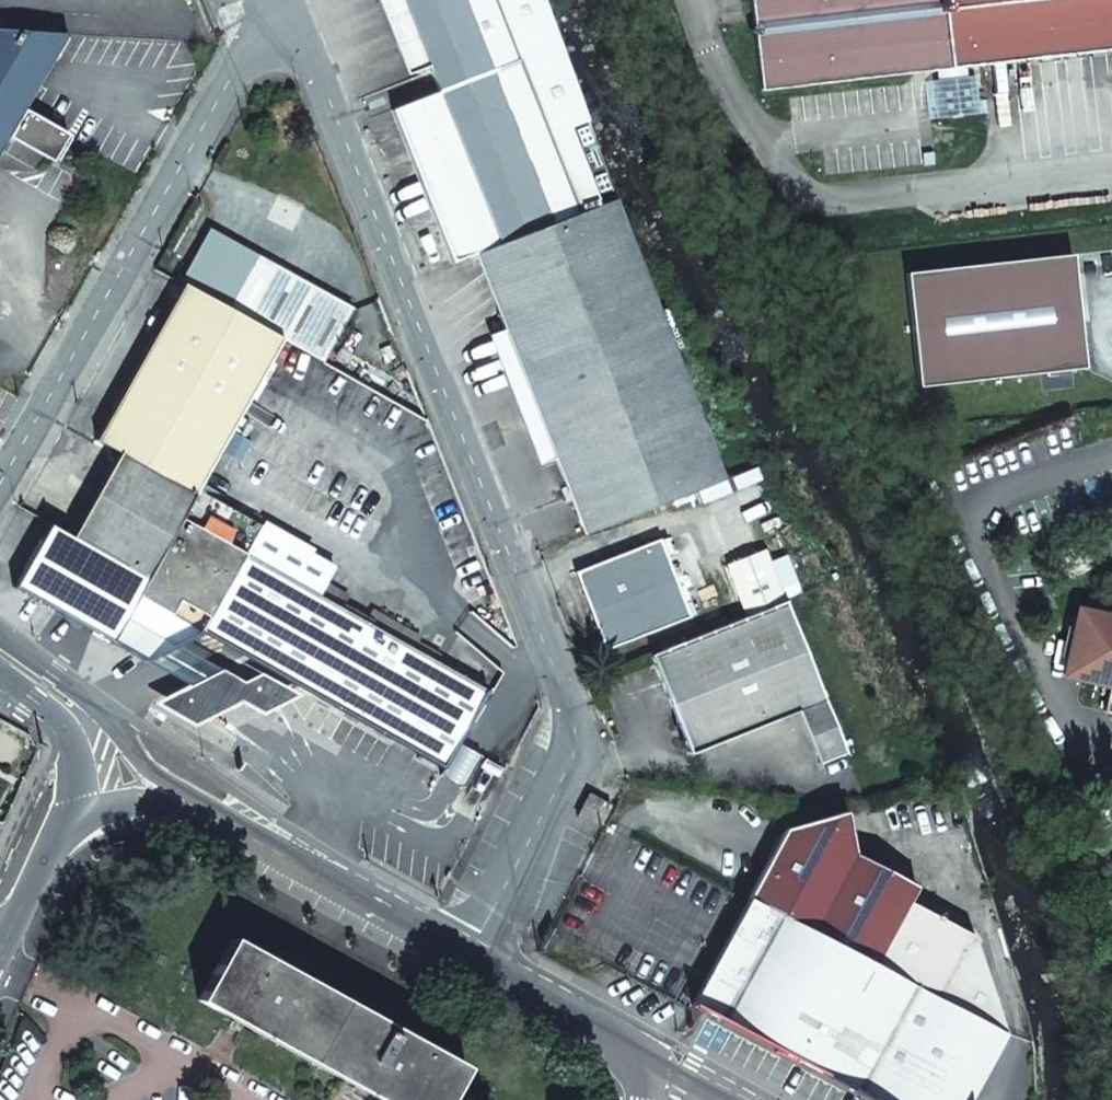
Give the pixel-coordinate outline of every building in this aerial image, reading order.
[(516,61),(516,60),(547,47),(528,0),(402,0),(439,92),(516,61)] [(560,44),(543,0),(528,0),(547,47),(516,60),(516,61),(560,44)] [(761,88),(762,90),(764,90),(936,71),(937,80),(936,80),(939,115),(975,111),(972,76),(966,76),(965,67),(1111,50),(1111,0),(751,0),(761,88)] [(8,138),(51,162),(67,136),(24,110),(27,105),(67,34),(0,30),(0,152),(8,138)] [(597,206),(614,200),(584,120),(587,119),(560,44),(516,61),(545,136),(566,128),(597,206)] [(402,107),(392,111),(411,161),(451,263),(474,254),(597,206),(566,128),(545,136),(516,61),(439,92),(417,101),(402,107)] [(401,164),(441,267),(451,263),(411,161),(401,164)] [(569,500),(583,534),(722,481),(614,200),(597,206),(474,254),(499,318),(503,329),(554,459),(569,500)] [(280,339),(323,363),(352,311),(208,230),(178,283),(182,285),(280,339)] [(919,387),(1085,368),(1073,255),(906,273),(913,330),(919,387)] [(94,440),(117,454),(192,496),(280,339),(182,285),(156,330),(94,440)] [(540,464),(554,459),(503,329),(489,334),(540,464)] [(74,530),(69,538),(145,580),(179,519),(192,496),(117,454),(74,530)] [(192,496),(179,519),(241,555),(254,531),(192,496)] [(17,509),(6,529),(36,546),(47,525),(17,509)] [(145,580),(110,643),(137,658),(142,661),(147,659),(174,645),(193,635),(198,633),(440,768),(477,702),(483,692),(476,688),(241,555),(179,519),(145,580)] [(14,589),(110,643),(145,580),(69,538),(47,525),(46,528),(36,546),(12,588),(14,589)] [(659,540),(574,573),(603,649),(688,616),(665,556),(672,554),(666,540),(660,542),(659,540)] [(745,617),(784,602),(764,549),(724,565),(745,617)] [(745,617),(650,655),(689,753),(795,711),(823,699),(784,602),(745,617)] [(1080,611),(1065,675),(1111,685),(1111,619),(1080,611)] [(185,685),(152,703),(193,725),(237,702),(258,714),(298,694),(259,672),(239,682),(174,645),(142,661),(185,685)] [(846,754),(823,699),(795,711),(817,765),(846,754)] [(598,829),(609,807),(587,795),(574,816),(598,829)] [(746,900),(758,906),(935,999),(968,935),(906,902),(914,887),(852,855),(841,816),(781,834),(746,900)] [(758,906),(746,900),(723,945),(698,992),(710,999),(758,906)] [(691,1004),(696,1007),(873,1099),(967,1099),(1002,1034),(935,999),(758,906),(710,999),(698,992),(691,1004)] [(233,938),(198,1001),(315,1065),(379,1099),(449,1099),(466,1068),(233,938)]
